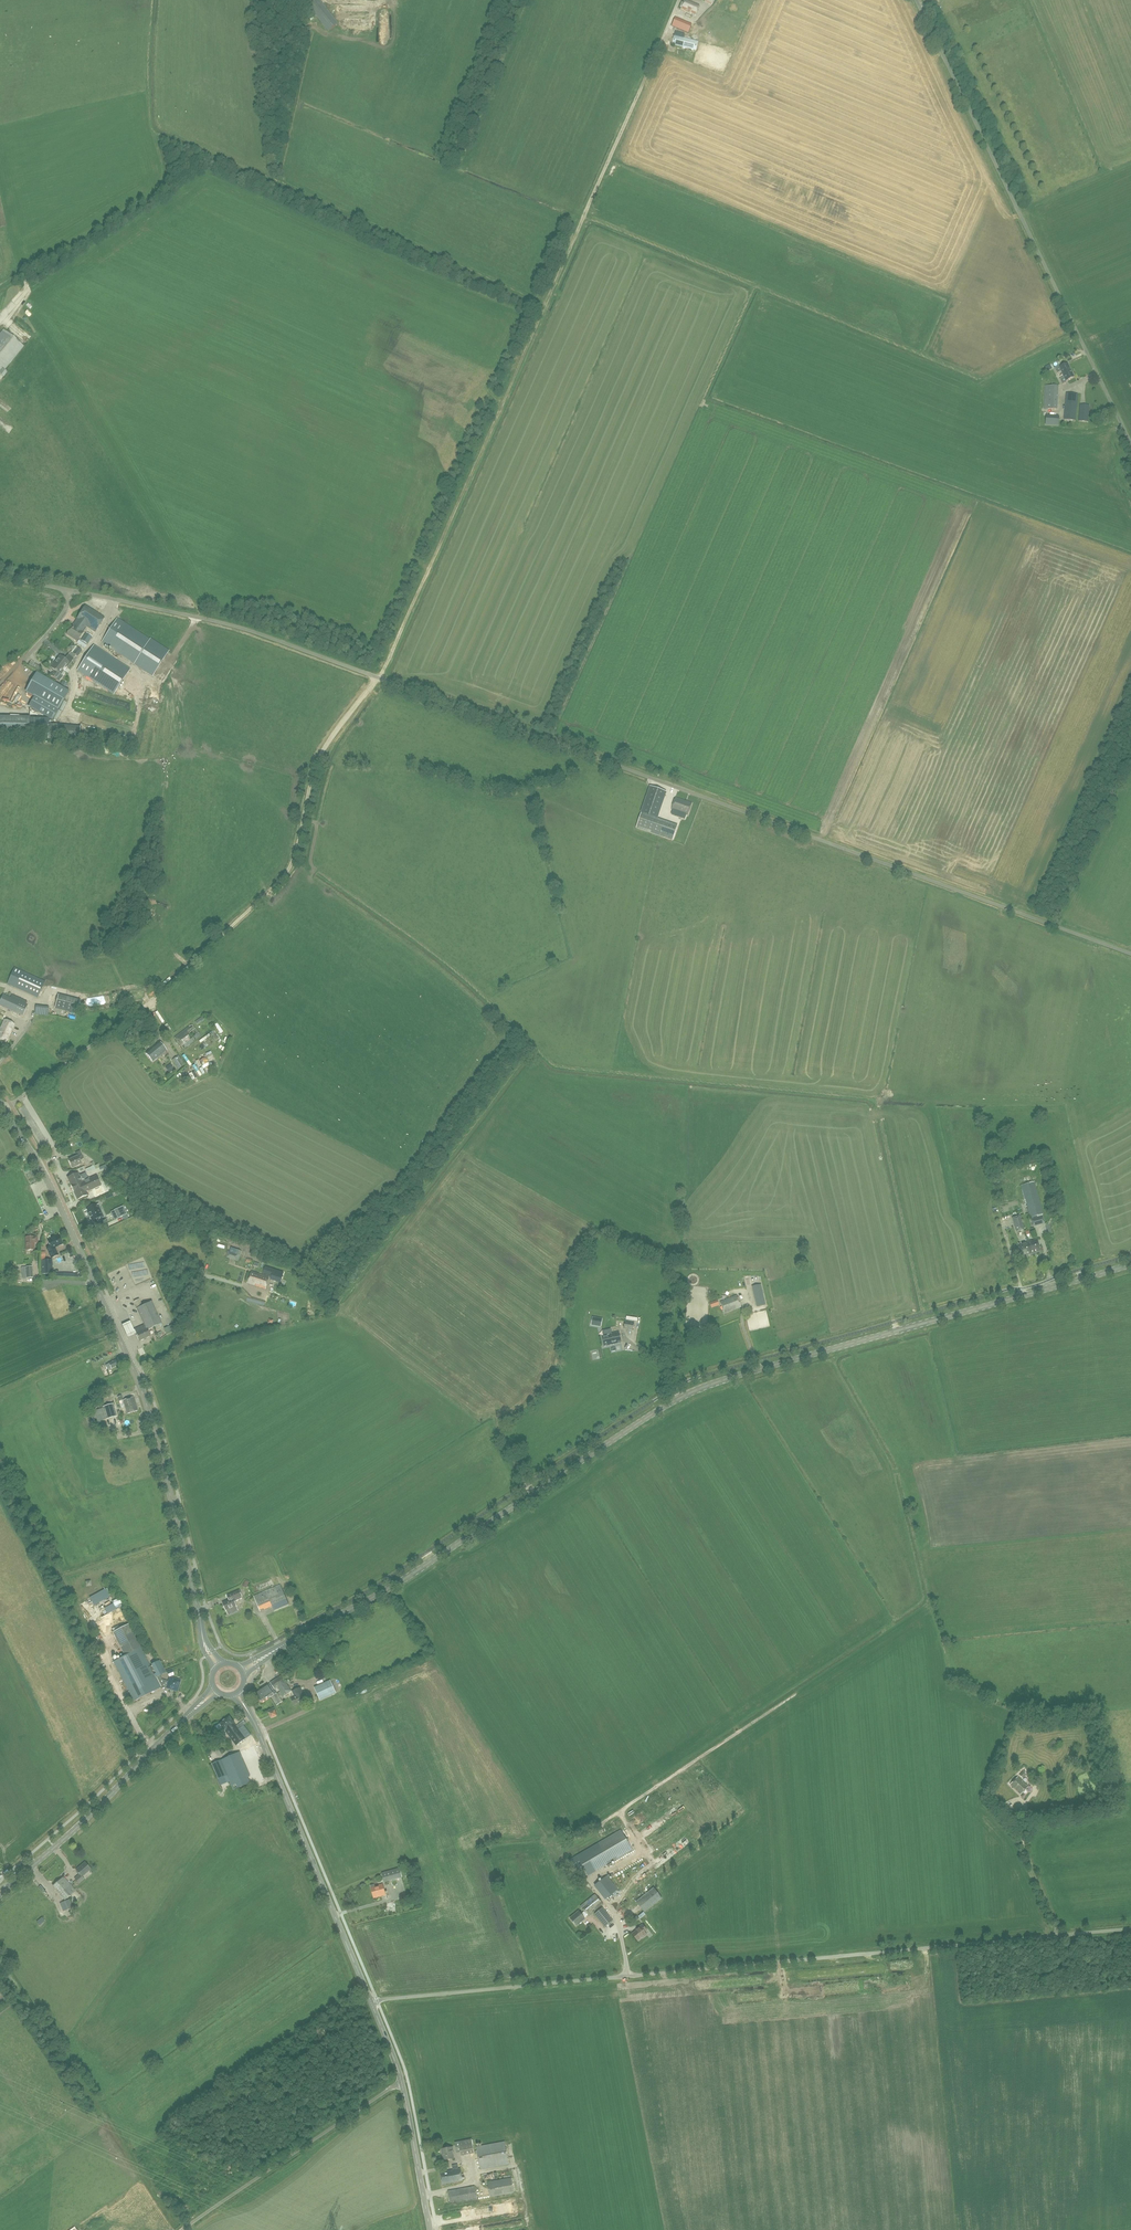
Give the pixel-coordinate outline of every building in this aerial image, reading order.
[(700,5),(689,0),(685,0),(681,9),(696,14),(700,5)] [(687,28),(690,22),(677,17),(675,24),(687,28)] [(674,35),(671,44),(696,50),(698,41),(683,37),(684,33),(675,31),(674,35)] [(8,371),(5,369),(24,346),(3,329),(0,334),(0,374),(3,377),(8,371)] [(1062,374),(1071,370),(1067,363),(1059,367),(1059,366),(1054,368),(1057,373),(1061,371),(1062,374)] [(1062,374),(1064,377),(1059,379),(1062,384),(1067,382),(1066,381),(1074,377),(1071,370),(1062,374)] [(1058,386),(1045,385),(1043,409),(1057,409),(1058,386)] [(1075,420),(1078,394),(1066,393),(1065,409),(1064,419),(1075,420)] [(1088,422),(1089,405),(1080,404),(1078,421),(1088,422)] [(1059,416),(1046,415),(1045,424),(1058,425),(1059,416)] [(95,632),(104,618),(85,606),(67,634),(77,641),(77,640),(78,640),(83,633),(83,632),(87,627),(95,632)] [(108,632),(102,642),(134,663),(134,664),(152,677),(168,651),(150,639),(124,623),(117,618),(108,632)] [(85,648),(92,636),(86,632),(81,639),(80,639),(77,643),(85,648)] [(93,646),(78,670),(114,694),(130,670),(93,646)] [(77,647),(72,653),(76,656),(77,657),(82,651),(77,647)] [(62,670),(66,666),(67,667),(74,659),(68,654),(64,659),(60,655),(54,662),(53,661),(52,662),(54,663),(54,664),(62,670)] [(63,671),(62,670),(54,664),(54,663),(52,662),(48,667),(54,671),(51,675),(58,681),(63,676),(61,674),(63,671)] [(52,720),(69,691),(37,673),(26,692),(35,697),(29,707),(31,708),(52,720)] [(29,735),(29,717),(0,717),(0,734),(29,735)] [(672,840),(677,825),(657,818),(666,792),(650,787),(636,827),(672,840)] [(688,815),(692,803),(676,797),(671,810),(688,815)] [(38,998),(45,981),(14,968),(7,984),(38,998)] [(27,1005),(3,994),(0,1002),(0,1005),(23,1016),(27,1005)] [(76,1013),(80,1001),(58,995),(55,1008),(75,1013),(76,1013)] [(49,1007),(36,1006),(35,1013),(48,1015),(49,1007)] [(14,1024),(4,1020),(0,1029),(0,1040),(6,1043),(14,1024)] [(183,1049),(200,1036),(191,1024),(174,1038),(183,1049)] [(214,1029),(209,1032),(212,1036),(215,1041),(220,1038),(214,1029)] [(153,1062),(166,1050),(159,1041),(145,1053),(153,1062)] [(178,1069),(184,1065),(178,1056),(172,1060),(178,1069)] [(205,1074),(213,1070),(207,1057),(199,1061),(205,1074)] [(31,1127),(39,1136),(43,1132),(31,1117),(29,1119),(35,1125),(31,1127)] [(84,1159),(82,1155),(78,1157),(78,1156),(69,1160),(72,1168),(81,1164),(80,1161),(84,1159)] [(79,1176),(78,1173),(67,1177),(70,1185),(74,1193),(77,1200),(88,1195),(86,1192),(101,1185),(97,1176),(88,1179),(86,1173),(79,1176)] [(1027,1209),(1029,1218),(1032,1217),(1033,1219),(1037,1217),(1037,1216),(1043,1214),(1034,1182),(1021,1185),(1028,1208),(1027,1209)] [(97,1204),(87,1209),(88,1213),(87,1214),(89,1218),(90,1217),(93,1222),(95,1221),(97,1227),(103,1225),(101,1219),(104,1217),(102,1211),(100,1212),(97,1204)] [(114,1210),(110,1212),(112,1216),(114,1219),(114,1220),(123,1216),(127,1214),(123,1206),(114,1210)] [(1022,1223),(1020,1215),(1012,1218),(1016,1231),(1024,1229),(1023,1226),(1026,1226),(1025,1222),(1022,1223)] [(1031,1226),(1043,1222),(1042,1216),(1029,1220),(1031,1226)] [(26,1250),(34,1250),(34,1242),(37,1242),(37,1236),(26,1237),(26,1250)] [(54,1247),(62,1244),(62,1243),(61,1239),(60,1239),(59,1236),(48,1240),(50,1246),(47,1247),(51,1257),(58,1255),(54,1247)] [(1027,1242),(1031,1254),(1040,1251),(1037,1240),(1027,1242)] [(1021,1256),(1031,1254),(1027,1242),(1018,1245),(1021,1256)] [(238,1261),(240,1254),(229,1250),(226,1257),(238,1261)] [(42,1274),(52,1274),(52,1260),(41,1260),(42,1274)] [(22,1278),(26,1278),(32,1278),(31,1267),(21,1267),(22,1278)] [(269,1276),(271,1276),(270,1280),(280,1283),(283,1273),(265,1267),(262,1275),(251,1271),(248,1283),(266,1289),(269,1277),(268,1277),(269,1276)] [(730,1286),(744,1286),(744,1278),(730,1278),(730,1286)] [(753,1287),(757,1306),(765,1305),(760,1285),(753,1287)] [(269,1300),(275,1303),(278,1297),(272,1294),(269,1300)] [(724,1314),(741,1307),(737,1295),(720,1302),(724,1314)] [(140,1341),(150,1336),(147,1330),(161,1323),(151,1302),(137,1308),(144,1324),(135,1329),(134,1329),(140,1341)] [(602,1319),(593,1317),(591,1325),(601,1327),(602,1319)] [(130,1321),(123,1325),(127,1335),(135,1332),(130,1321)] [(633,1330),(634,1323),(625,1321),(624,1329),(633,1330)] [(154,1338),(160,1335),(155,1327),(150,1330),(154,1338)] [(615,1340),(613,1333),(612,1333),(611,1329),(602,1330),(604,1335),(602,1335),(604,1346),(607,1346),(615,1344),(614,1340),(615,1340)] [(120,1364),(117,1359),(105,1365),(108,1370),(120,1364)] [(123,1400),(127,1414),(138,1411),(134,1397),(123,1400)] [(102,1408),(94,1411),(95,1414),(96,1418),(97,1422),(106,1419),(116,1416),(113,1404),(102,1407),(102,1408)] [(274,1611),(289,1605),(286,1597),(280,1585),(254,1596),(259,1609),(263,1607),(264,1609),(272,1606),(274,1611)] [(234,1598),(235,1601),(242,1598),(241,1597),(242,1596),(239,1590),(227,1595),(229,1600),(234,1598)] [(234,1602),(235,1601),(234,1598),(229,1600),(223,1602),(224,1606),(223,1607),(224,1609),(226,1609),(226,1611),(236,1606),(234,1602)] [(126,1638),(120,1625),(113,1628),(118,1641),(126,1638)] [(140,1648),(114,1661),(134,1701),(160,1687),(161,1688),(165,1686),(167,1687),(166,1688),(177,1691),(180,1680),(170,1677),(168,1681),(161,1679),(160,1675),(165,1672),(159,1661),(151,1665),(152,1666),(150,1667),(140,1648)] [(275,1691),(286,1683),(287,1683),(281,1676),(270,1683),(275,1691)] [(320,1700),(336,1693),(330,1680),(314,1688),(320,1700)] [(286,1683),(275,1691),(277,1693),(280,1690),(283,1695),(291,1690),(286,1683)] [(261,1702),(273,1694),(267,1685),(255,1693),(261,1702)] [(303,1693),(300,1687),(292,1691),(294,1697),(291,1699),(294,1705),(300,1702),(301,1703),(305,1701),(304,1697),(306,1696),(304,1692),(303,1693)] [(277,1705),(282,1702),(277,1693),(271,1697),(277,1705)] [(220,1724),(216,1726),(220,1733),(224,1730),(225,1731),(236,1746),(245,1739),(246,1739),(251,1735),(243,1725),(246,1723),(244,1720),(239,1724),(240,1724),(237,1726),(234,1724),(234,1723),(229,1716),(219,1723),(220,1724)] [(1055,1749),(1059,1744),(1055,1740),(1050,1745),(1055,1749)] [(250,1783),(237,1753),(221,1760),(212,1764),(218,1779),(227,1775),(234,1790),(250,1783)] [(1020,1795),(1028,1787),(1018,1776),(1010,1784),(1020,1795)] [(1004,1816),(1009,1810),(1002,1804),(997,1809),(1004,1816)] [(588,1876),(610,1863),(632,1850),(621,1830),(569,1859),(576,1870),(582,1866),(588,1876)] [(79,1883),(84,1879),(82,1876),(90,1869),(85,1862),(76,1870),(79,1874),(75,1878),(79,1883)] [(384,1882),(401,1877),(399,1868),(382,1872),(384,1882)] [(37,1884),(42,1881),(38,1875),(33,1879),(37,1884)] [(65,1900),(75,1890),(63,1876),(52,1886),(65,1900)] [(609,1897),(618,1889),(607,1876),(598,1883),(609,1897)] [(385,1895),(382,1884),(375,1886),(374,1884),(370,1885),(371,1887),(374,1898),(385,1895)] [(644,1912),(662,1898),(653,1887),(636,1902),(644,1912)] [(588,1916),(603,1904),(595,1894),(580,1906),(584,1911),(581,1914),(579,1911),(570,1918),(576,1925),(585,1919),(584,1918),(588,1915),(588,1916)] [(614,1907),(623,1900),(620,1896),(611,1903),(614,1907)] [(63,1911),(72,1907),(69,1899),(60,1903),(63,1911)] [(606,1916),(604,1913),(606,1912),(602,1907),(598,1911),(596,1912),(594,1914),(606,1926),(613,1920),(608,1914),(606,1916)] [(40,1925),(45,1921),(42,1917),(36,1922),(40,1925)] [(643,1937),(647,1934),(645,1931),(647,1930),(642,1923),(635,1929),(636,1930),(632,1934),(637,1940),(642,1936),(643,1937)] [(460,2153),(473,2151),(472,2138),(455,2140),(456,2150),(460,2150),(460,2153)] [(480,2169),(508,2164),(504,2142),(476,2147),(480,2169)] [(443,2160),(454,2158),(453,2152),(454,2151),(453,2146),(441,2148),(443,2160)] [(442,2184),(463,2180),(460,2168),(440,2172),(442,2184)] [(490,2197),(513,2192),(511,2178),(487,2182),(490,2197)] [(450,2204),(477,2199),(475,2186),(447,2191),(450,2204)] [(491,2205),(494,2216),(511,2210),(509,2205),(499,2208),(498,2203),(491,2205)] [(145,2224),(148,2229),(153,2229),(155,2229),(150,2221),(145,2224)]
